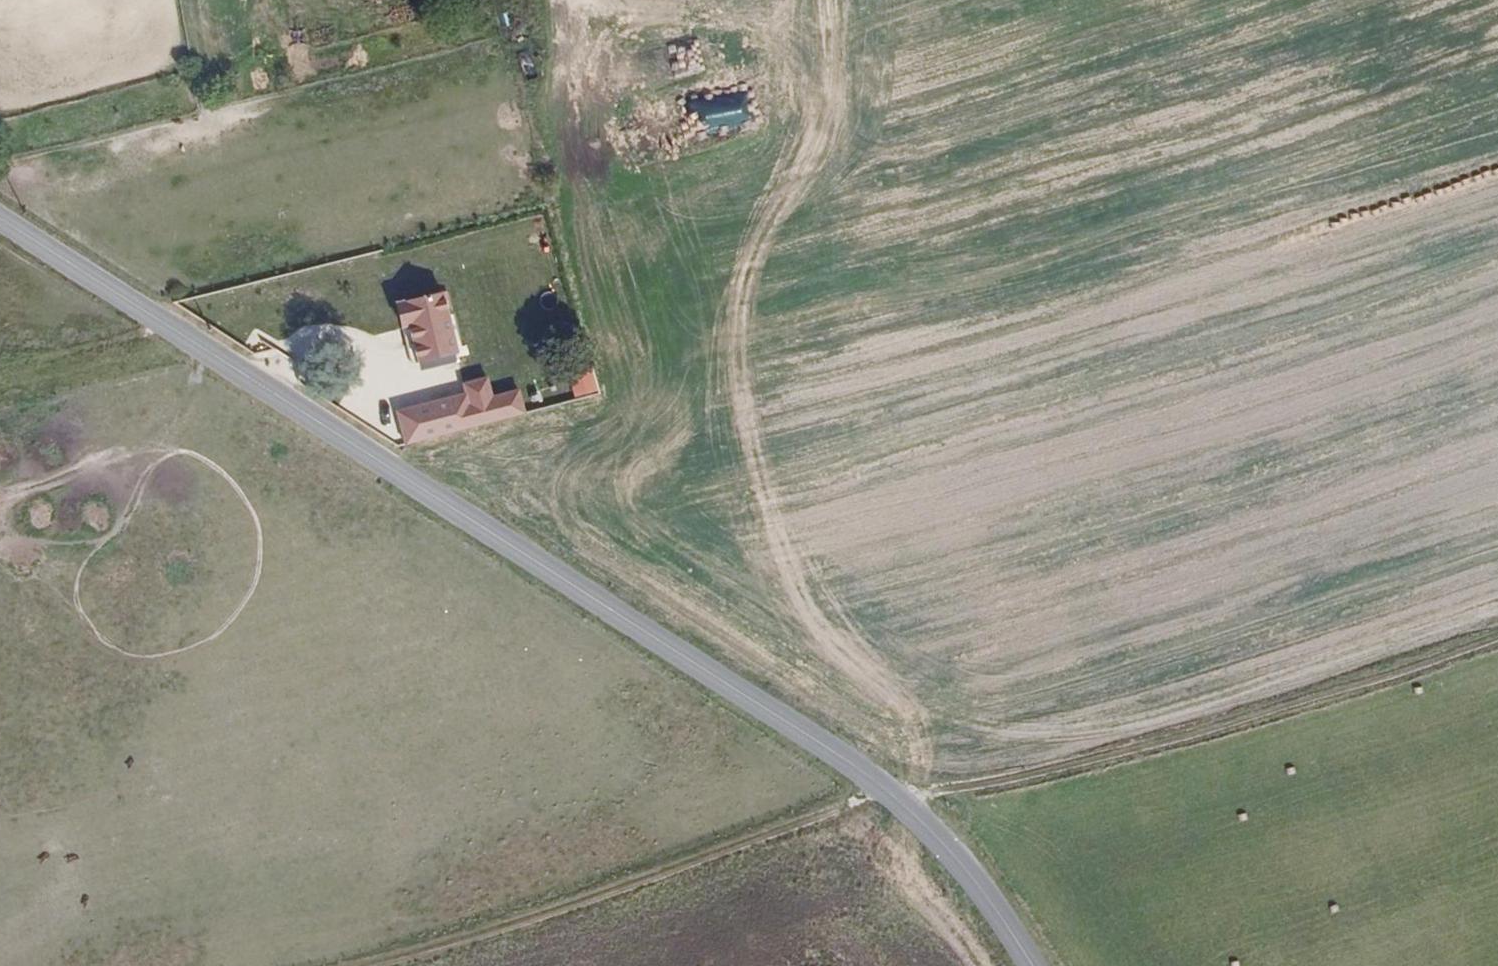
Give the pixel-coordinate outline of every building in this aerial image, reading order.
[(407,327),(417,361),(436,357),(439,361),(456,357),(438,295),(394,307),(400,329),(407,327)] [(410,363),(417,361),(407,327),(400,329),(410,363)] [(584,368),(572,371),(579,395),(589,392),(584,368)] [(460,391),(395,405),(403,441),(522,414),(518,391),(490,397),(487,378),(459,384),(460,391)]
